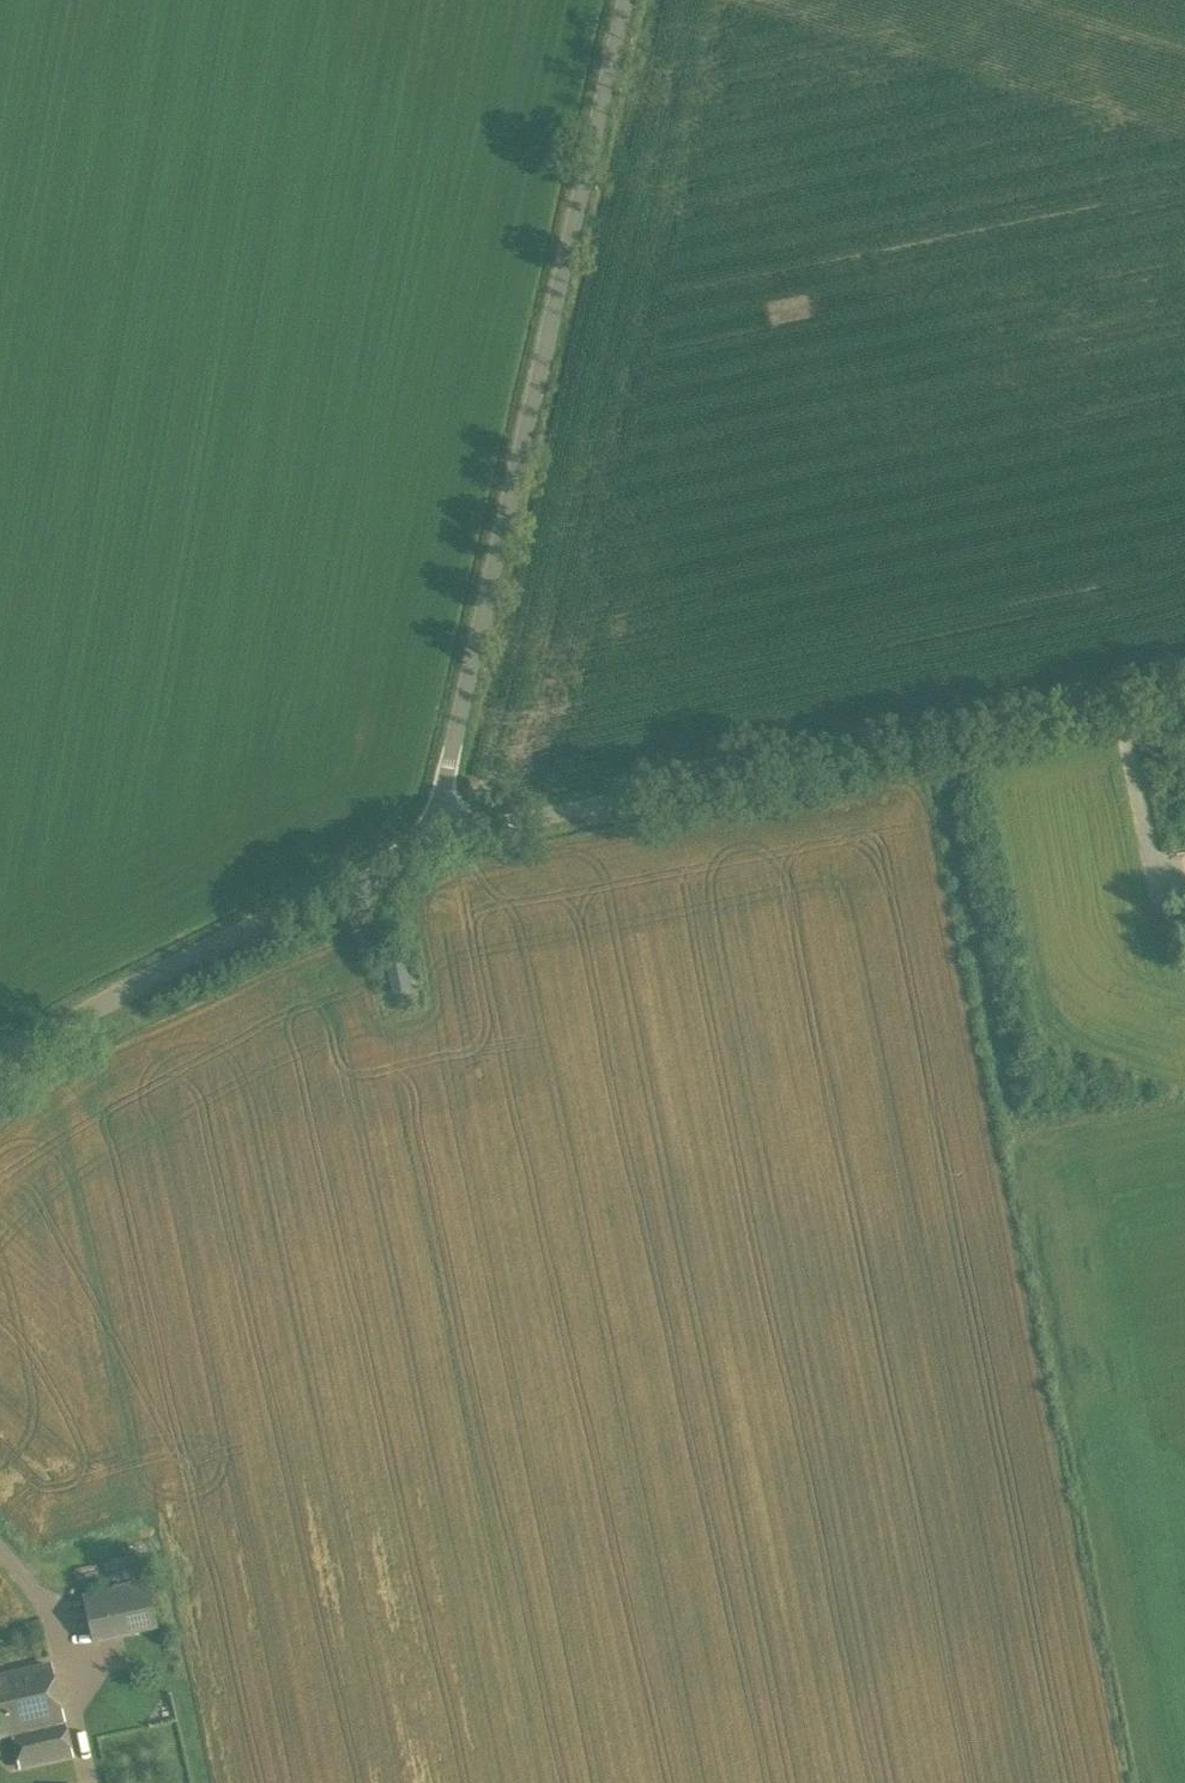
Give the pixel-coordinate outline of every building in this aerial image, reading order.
[(394,997),(409,993),(403,964),(387,968),(394,997)] [(96,1643),(158,1629),(148,1583),(87,1597),(96,1643)] [(52,1668),(52,1667),(0,1679),(0,1739),(14,1736),(21,1765),(72,1753),(52,1668)]
